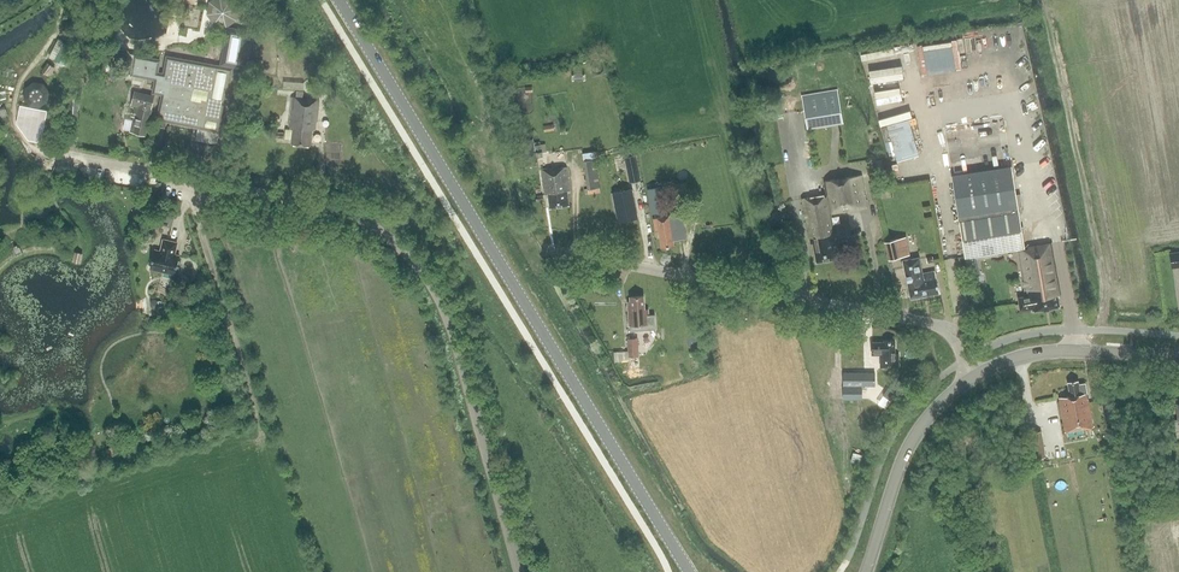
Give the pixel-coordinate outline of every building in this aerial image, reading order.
[(227,27),(237,20),(240,7),(235,0),(212,0),(210,2),(207,14),(214,25),(227,27)] [(229,28),(223,64),(241,67),(248,31),(229,28)] [(901,44),(903,62),(918,60),(916,42),(901,44)] [(69,45),(60,62),(71,67),(80,50),(69,45)] [(132,67),(134,58),(128,49),(118,48),(110,54),(108,63),(114,71),(123,73),(132,67)] [(162,94),(158,119),(220,132),(232,69),(167,56),(164,73),(157,72),(160,59),(135,54),(131,74),(156,79),(153,92),(162,94)] [(46,72),(52,75),(56,66),(50,63),(46,72)] [(23,96),(30,104),(40,106),(48,99),(49,89),(41,80),(32,78),(25,84),(23,96)] [(77,94),(77,91),(72,91),(72,94),(70,94),(69,113),(79,114),(79,94),(77,94)] [(154,95),(134,91),(132,105),(135,106),(130,131),(146,135),(154,95)] [(808,128),(842,122),(837,92),(803,98),(808,128)] [(316,128),(319,98),(292,96),(289,126),(290,126),(290,128),(293,129),(292,143),(311,144),(313,128),(316,128)] [(953,111),(953,116),(973,114),(972,108),(953,111)] [(898,161),(919,155),(909,119),(888,125),(898,161)] [(212,145),(191,141),(188,156),(209,160),(212,145)] [(162,149),(158,164),(165,166),(167,157),(169,151),(162,149)] [(630,182),(641,180),(636,154),(625,156),(630,182)] [(599,157),(587,158),(588,186),(600,186),(599,157)] [(528,171),(542,169),(540,158),(526,160),(528,171)] [(953,174),(966,257),(1026,247),(1012,165),(953,174)] [(570,190),(567,167),(553,169),(553,167),(542,169),(546,194),(548,194),(551,208),(570,205),(568,191),(570,190)] [(837,247),(831,214),(867,207),(862,175),(825,182),(827,194),(803,198),(812,244),(814,244),(817,262),(836,259),(834,247),(837,247)] [(653,213),(665,211),(661,186),(648,188),(653,213)] [(619,221),(638,218),(632,189),(613,193),(619,221)] [(686,236),(682,213),(654,219),(656,231),(659,231),(662,248),(675,245),(674,239),(686,236)] [(174,219),(162,216),(160,224),(172,227),(174,219)] [(174,254),(177,242),(164,239),(161,251),(155,250),(151,267),(176,273),(180,256),(174,254)] [(898,239),(886,241),(889,255),(890,259),(902,256),(901,252),(898,239)] [(1061,294),(1052,243),(1028,247),(1029,249),(1018,251),(1025,292),(1028,291),(1029,295),(1018,297),(1020,310),(1033,308),(1033,311),(1060,307),(1058,295),(1061,294)] [(84,253),(75,251),(73,261),(82,263),(84,253)] [(1178,267),(1178,252),(1170,254),(1173,268),(1178,267)] [(920,257),(903,260),(911,298),(940,293),(935,271),(923,273),(920,257)] [(631,301),(628,301),(630,331),(656,329),(655,315),(649,315),(649,309),(645,309),(644,296),(630,297),(631,301)] [(630,356),(639,356),(638,338),(628,338),(630,356)] [(899,367),(899,354),(895,354),(895,340),(884,340),(884,342),(872,342),(872,355),(881,355),(881,367),(899,367)] [(844,386),(844,400),(863,400),(862,386),(875,386),(875,372),(844,372),(844,386)] [(1079,384),(1079,381),(1068,382),(1070,396),(1059,398),(1065,432),(1093,427),(1088,398),(1086,399),(1086,394),(1087,394),(1086,383),(1079,384)] [(888,385),(880,402),(889,407),(898,390),(888,385)] [(1033,459),(1046,457),(1041,431),(1028,433),(1033,459)] [(119,453),(116,445),(106,448),(107,451),(109,457),(119,453)]
